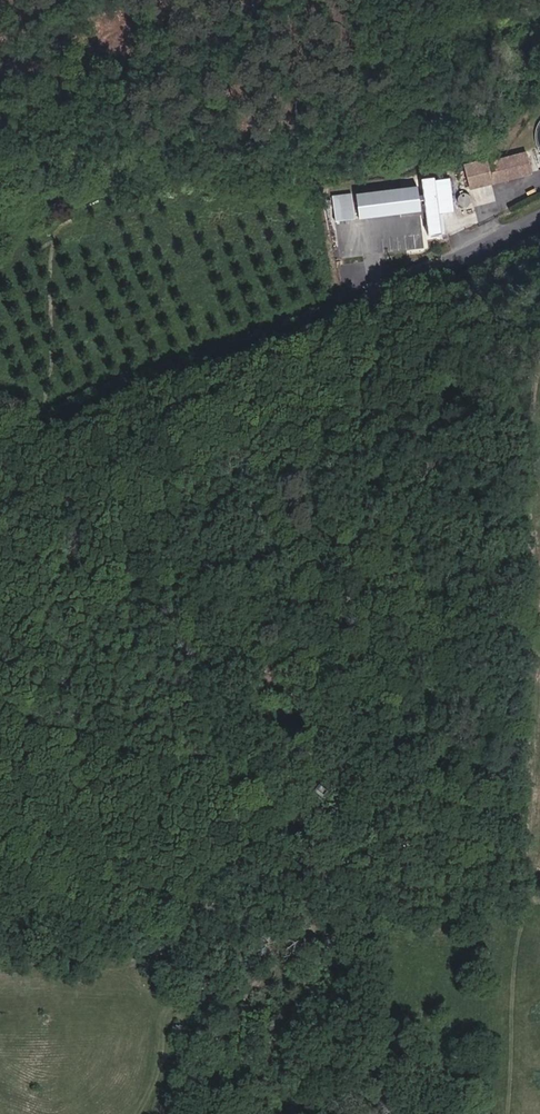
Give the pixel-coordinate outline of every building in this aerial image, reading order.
[(532,159),(471,176),(476,194),(537,177),(532,159)] [(456,204),(453,179),(440,180),(442,205),(456,204)] [(363,197),(365,218),(426,211),(424,191),(363,197)] [(337,220),(356,219),(354,192),(335,193),(337,220)]
